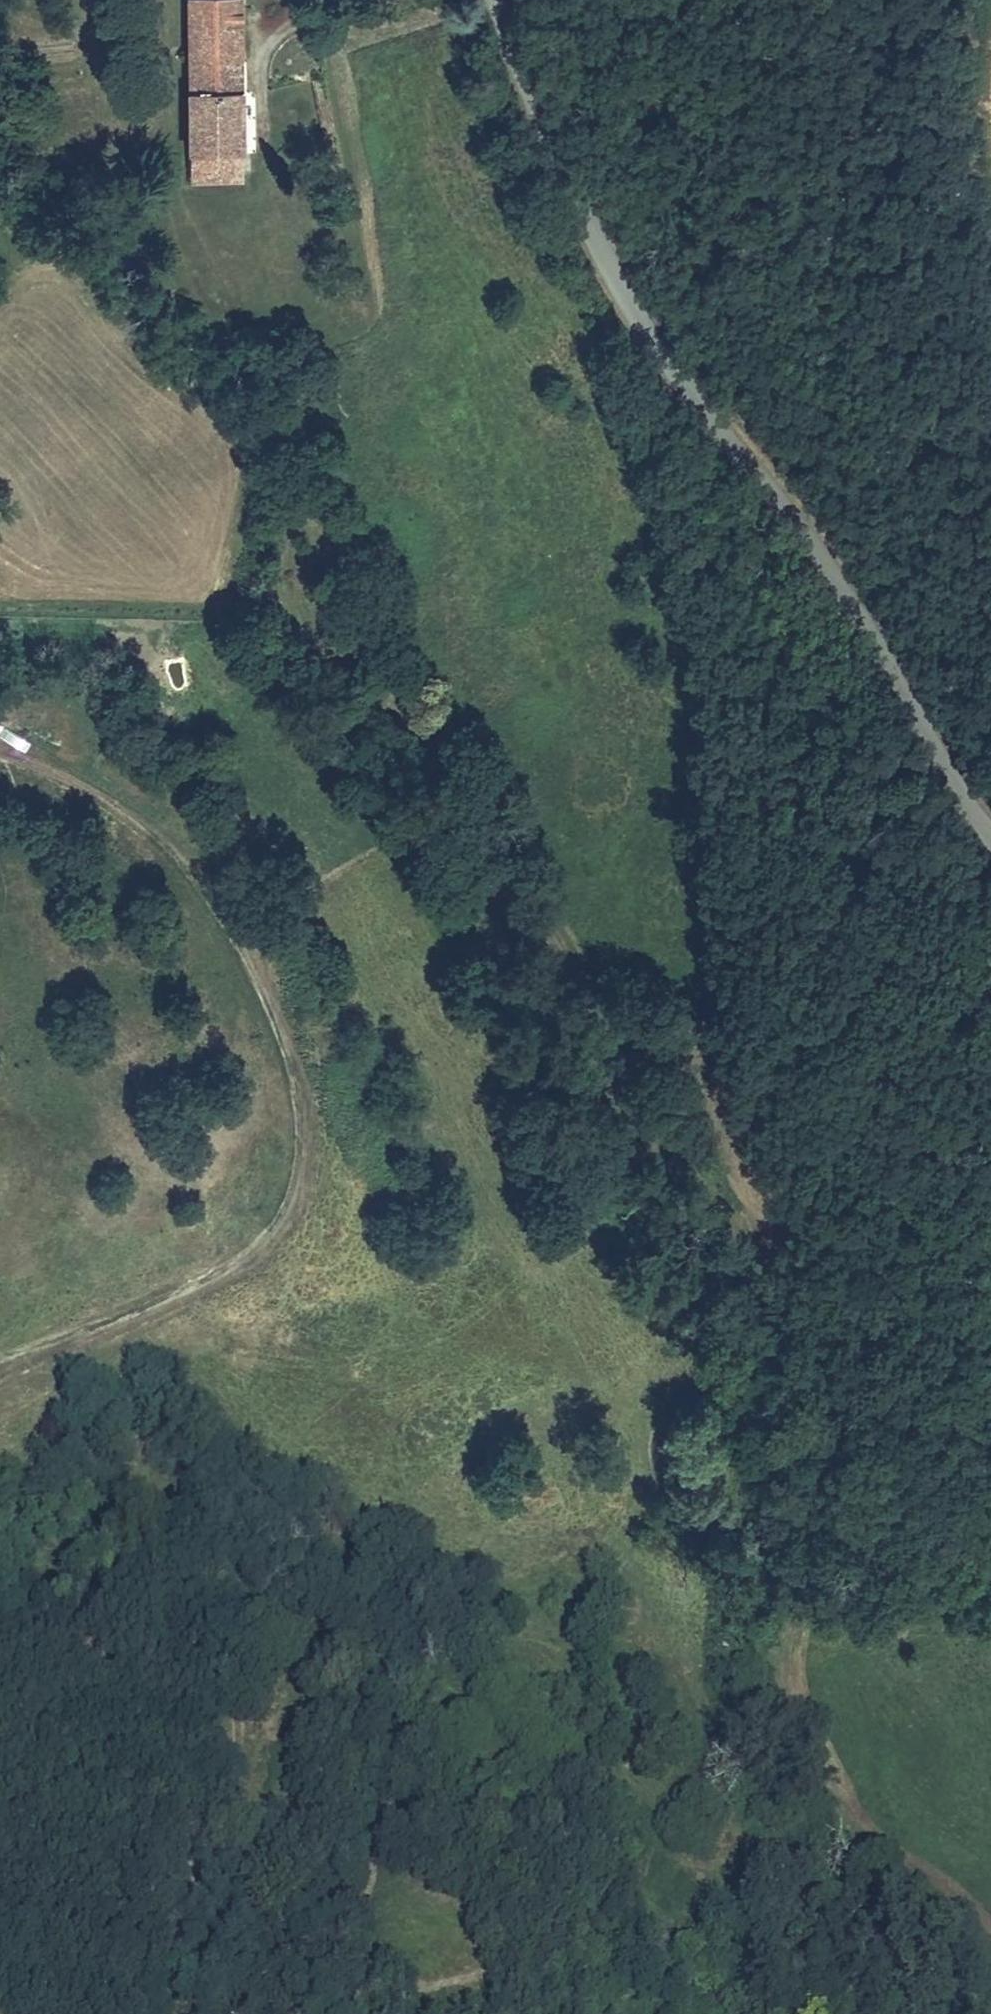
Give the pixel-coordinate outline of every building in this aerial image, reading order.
[(195,179),(247,180),(244,0),(191,0),(195,179)]
